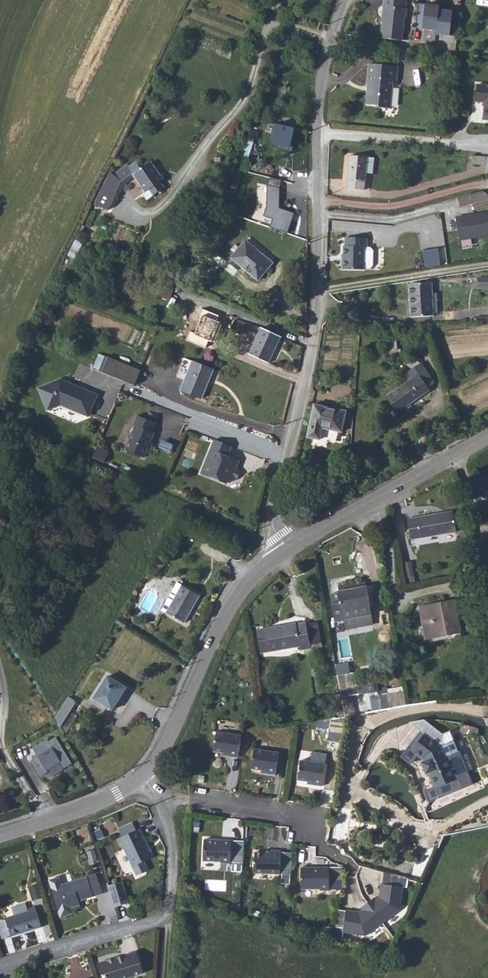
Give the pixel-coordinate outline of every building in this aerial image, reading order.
[(389,0),(388,0),(386,18),(388,18),(385,40),(406,43),(409,18),(411,18),(412,12),(410,12),(411,3),(389,0)] [(440,5),(417,3),(415,29),(437,31),(437,34),(450,35),(453,10),(440,9),(440,5)] [(394,64),(366,61),(364,82),(368,82),(367,92),(363,91),(362,103),(376,105),(376,107),(385,108),(388,80),(392,81),(394,64)] [(480,85),(478,103),(486,104),(484,120),(487,121),(487,86),(480,85)] [(270,144),(290,148),(295,129),(274,124),(270,144)] [(239,155),(248,158),(254,140),(245,138),(239,155)] [(372,157),(355,156),(354,186),(371,187),(372,157)] [(113,174),(100,207),(113,212),(123,186),(137,177),(150,194),(152,193),(157,199),(170,192),(165,185),(167,182),(156,164),(145,170),(141,163),(134,168),(131,166),(118,175),(113,174)] [(270,227),(287,232),(295,212),(280,207),(280,187),(267,184),(267,208),(264,216),(273,219),(270,227)] [(461,196),(464,212),(487,206),(487,191),(486,189),(461,196)] [(455,217),(458,241),(487,236),(487,212),(455,217)] [(275,259),(249,235),(232,253),(257,277),(275,259)] [(349,245),(347,245),(346,271),(372,273),(376,270),(377,250),(373,246),(370,246),(370,237),(349,236),(349,245)] [(438,248),(420,251),(423,268),(440,266),(438,248)] [(436,317),(435,283),(415,284),(417,318),(436,317)] [(284,338),(264,329),(252,357),(272,366),(284,338)] [(105,351),(97,367),(132,383),(139,366),(105,351)] [(194,356),(180,387),(201,396),(215,366),(194,356)] [(434,368),(421,375),(426,386),(434,382),(440,394),(446,391),(434,368)] [(99,393),(63,374),(41,381),(48,403),(61,399),(88,413),(99,393)] [(434,382),(426,386),(399,400),(407,414),(441,396),(440,394),(434,382)] [(354,414),(320,409),(316,442),(328,444),(329,434),(350,437),(354,414)] [(148,449),(151,443),(155,434),(153,433),(157,424),(139,415),(134,425),(136,425),(125,449),(144,458),(148,449)] [(228,459),(233,449),(215,441),(200,475),(226,486),(230,484),(237,483),(241,474),(237,472),(234,471),(235,467),(238,468),(240,464),(228,459)] [(455,512),(411,520),(415,542),(460,534),(455,512)] [(161,613),(167,616),(181,586),(174,583),(170,590),(175,593),(169,606),(165,604),(161,613)] [(342,596),(333,597),(337,620),(346,618),(375,614),(374,605),(372,591),(371,584),(341,588),(342,596)] [(181,586),(167,616),(185,624),(199,595),(181,586)] [(380,590),(372,591),(374,605),(382,604),(380,590)] [(429,619),(422,620),(425,637),(448,633),(448,629),(459,627),(454,602),(445,603),(445,600),(426,603),(429,619)] [(375,614),(346,618),(348,628),(377,623),(375,614)] [(115,624),(124,629),(127,623),(118,618),(115,624)] [(298,623),(257,629),(261,653),(301,647),(302,651),(312,649),(308,624),(298,625),(298,623)] [(101,699),(122,711),(135,688),(115,676),(101,699)] [(403,685),(376,690),(374,680),(358,683),(360,694),(369,692),(373,711),(407,705),(403,685)] [(55,718),(60,724),(75,701),(69,697),(55,718)] [(44,785),(76,766),(57,734),(33,749),(38,757),(30,762),(44,785)] [(240,740),(215,736),(212,756),(229,759),(228,761),(237,763),(240,740)] [(444,753),(425,739),(412,756),(425,765),(429,780),(432,779),(438,793),(461,783),(451,761),(448,762),(444,753)] [(278,754),(254,751),(252,770),(266,772),(266,775),(275,776),(278,754)] [(336,772),(311,768),(307,789),(322,791),(322,793),(333,795),(336,772)] [(120,835),(135,829),(131,821),(117,827),(120,835)] [(139,827),(135,829),(120,835),(117,836),(130,865),(134,875),(145,870),(141,861),(149,857),(140,836),(143,835),(139,827)] [(231,845),(205,843),(203,862),(218,864),(218,866),(230,867),(231,845)] [(271,858),(256,857),(255,876),(281,877),(282,855),(271,855),(271,858)] [(342,866),(331,866),(330,888),(342,889),(342,866)] [(57,872),(46,875),(58,914),(72,909),(70,904),(79,902),(77,897),(99,890),(94,871),(59,882),(57,872)] [(393,873),(390,882),(405,887),(408,878),(393,873)] [(330,875),(302,874),(302,894),(318,894),(318,897),(329,897),(330,875)] [(121,879),(106,883),(113,905),(127,900),(121,879)] [(40,883),(30,885),(32,899),(42,897),(40,883)] [(400,912),(402,890),(380,887),(379,900),(376,903),(374,901),(367,906),(383,926),(400,912)] [(4,917),(10,935),(40,926),(34,906),(26,908),(25,903),(10,907),(13,915),(4,917)] [(366,939),(383,926),(367,906),(361,911),(362,913),(359,916),(346,914),(343,936),(366,939)] [(10,935),(4,917),(0,919),(0,932),(2,938),(10,935)] [(131,950),(96,964),(98,971),(100,974),(101,977),(123,977),(139,972),(131,950)]
